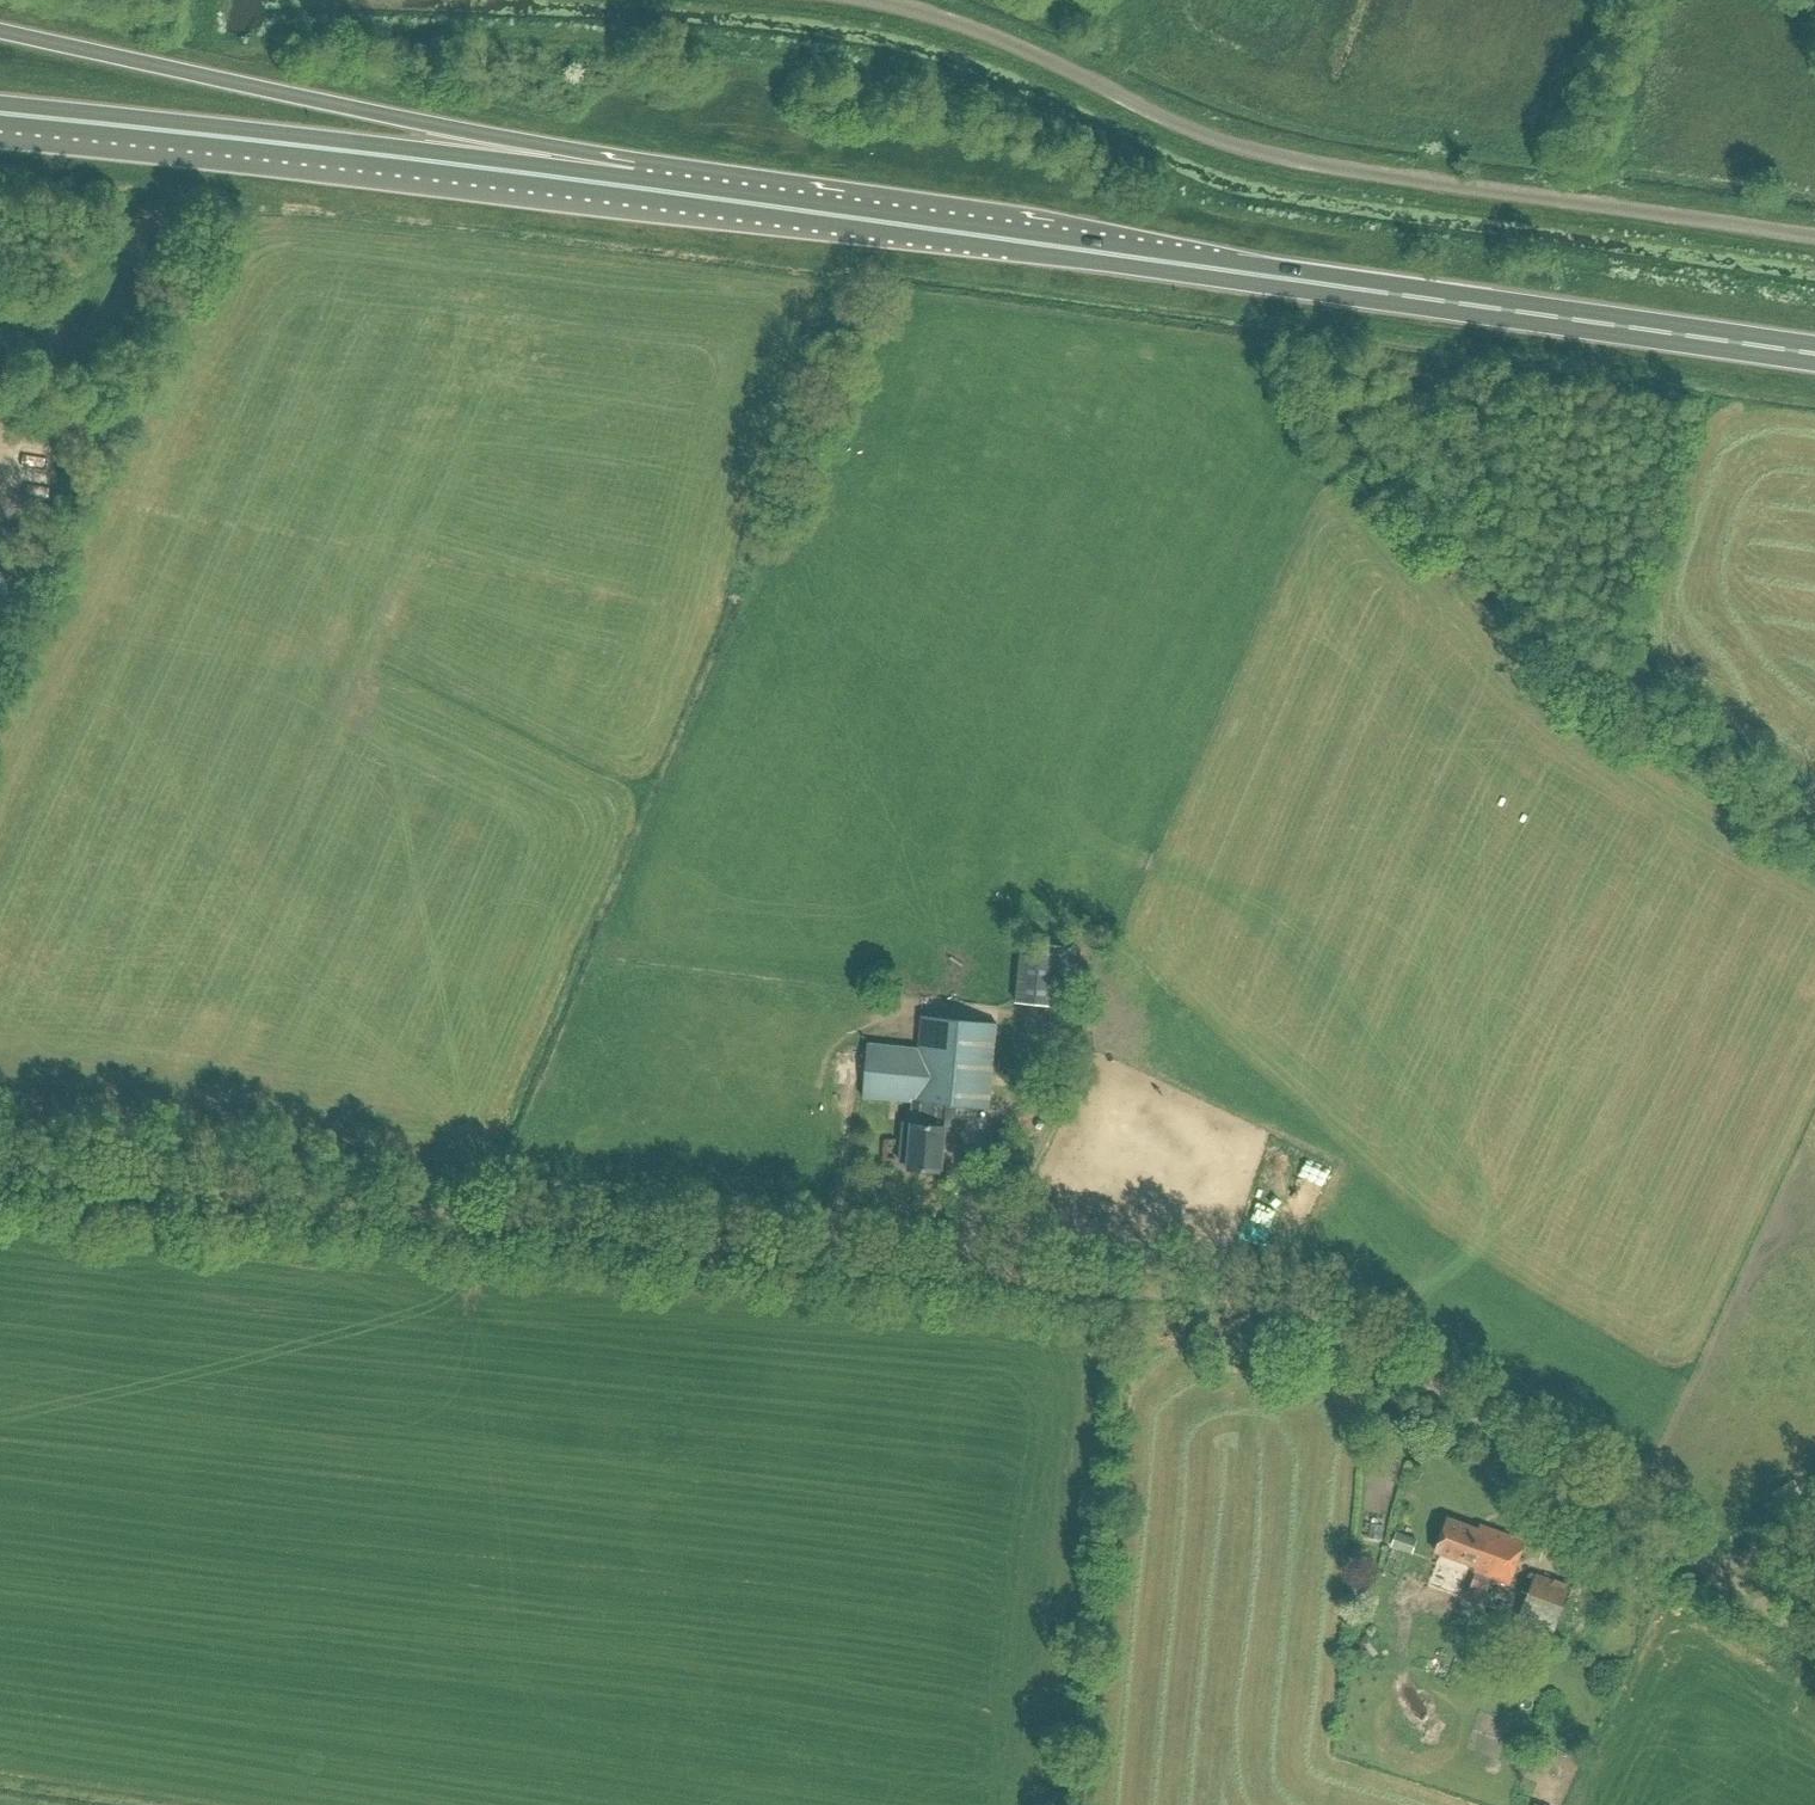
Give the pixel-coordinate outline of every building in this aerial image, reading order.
[(1071,948),(1022,943),(1016,1002),(1066,1007),(1071,948)] [(996,1022),(922,1015),(919,1047),(868,1043),(863,1095),(920,1100),(918,1122),(913,1121),(908,1167),(941,1171),(945,1125),(944,1125),(946,1103),(988,1107),(996,1022)] [(1803,1491),(1796,1479),(1770,1493),(1778,1506),(1803,1491)] [(1490,1533),(1449,1518),(1437,1551),(1479,1566),(1467,1601),(1483,1606),(1491,1584),(1489,1583),(1491,1576),(1510,1583),(1526,1540),(1492,1528),(1490,1533)] [(1569,1585),(1535,1574),(1515,1633),(1549,1645),(1569,1585)]
